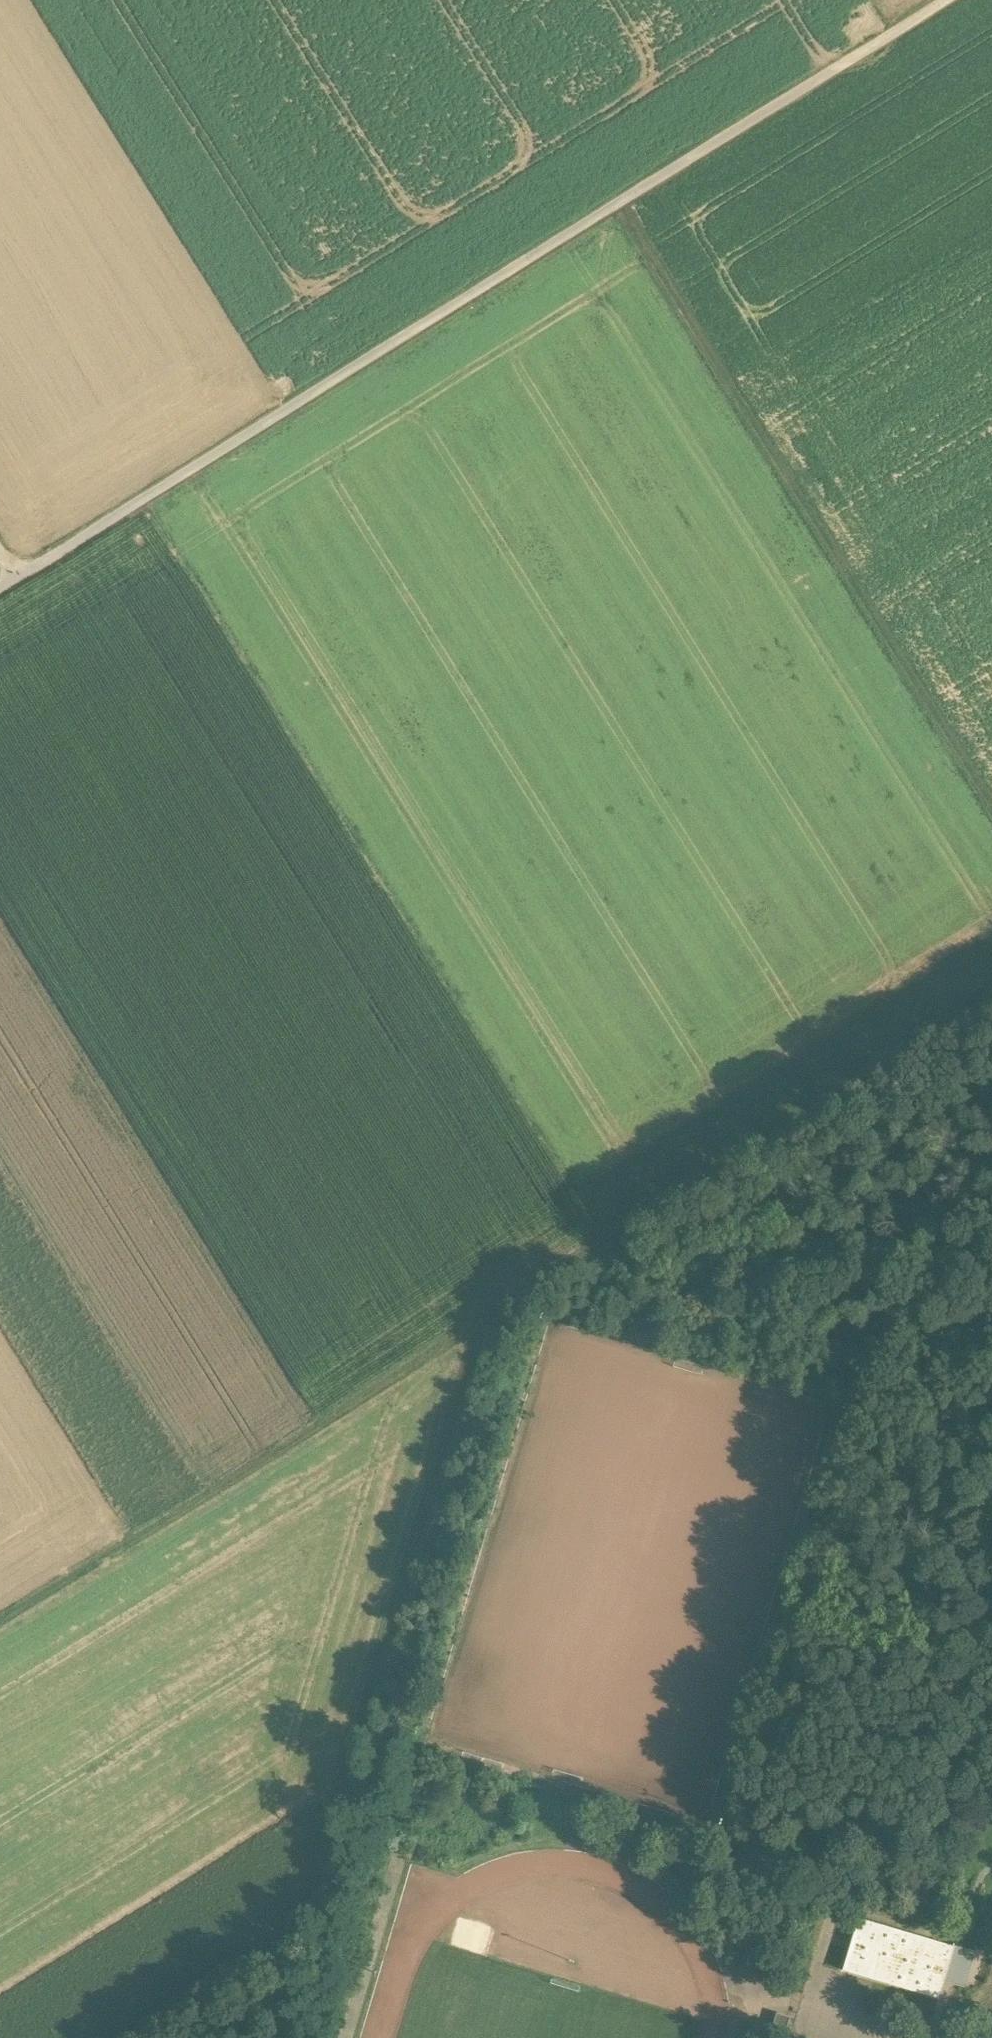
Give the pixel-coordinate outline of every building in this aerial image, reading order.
[(952,1947),(856,1919),(841,1972),(937,1999),(952,1947)]
